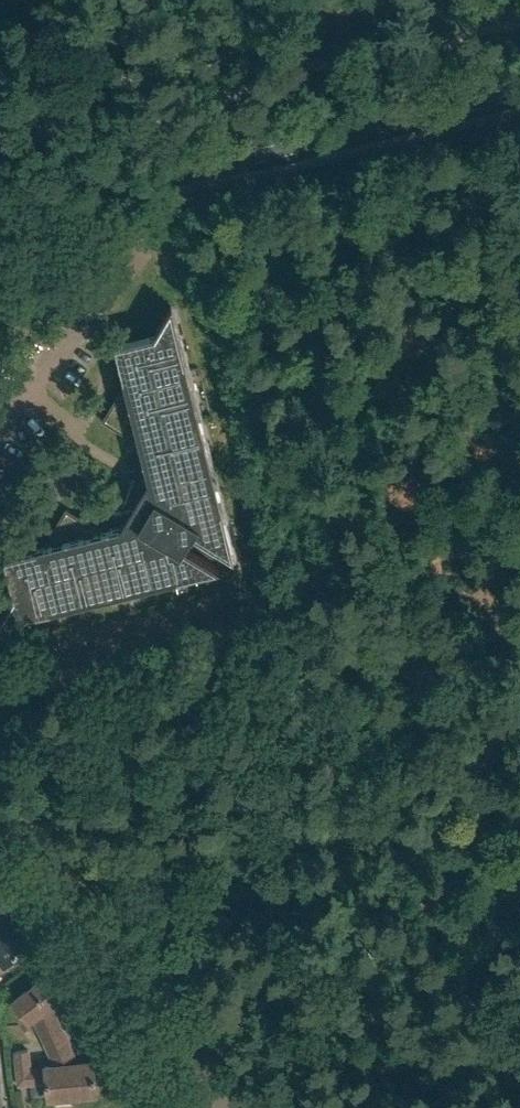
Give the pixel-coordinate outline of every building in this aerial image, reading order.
[(188,537),(192,531),(232,557),(205,445),(194,439),(201,429),(170,307),(155,334),(114,344),(124,384),(102,421),(139,443),(148,479),(133,503),(188,537)] [(133,503),(118,528),(101,531),(99,530),(65,509),(44,546),(4,556),(14,595),(0,618),(0,622),(98,598),(111,577),(120,582),(113,594),(217,568),(183,547),(188,537),(133,503)] [(4,964),(7,969),(20,959),(16,954),(29,945),(12,921),(17,917),(0,894),(0,959),(4,964)] [(52,1057),(69,1049),(48,1004),(53,1000),(54,1001),(55,1000),(57,1004),(76,990),(75,986),(76,985),(61,965),(39,981),(39,982),(13,1001),(28,1021),(34,1016),(52,1057)] [(69,1049),(52,1057),(56,1066),(44,1067),(45,1070),(30,1071),(28,1050),(13,1052),(17,1085),(46,1082),(47,1097),(55,1096),(56,1097),(71,1096),(71,1095),(96,1092),(93,1062),(76,1064),(69,1049)]
